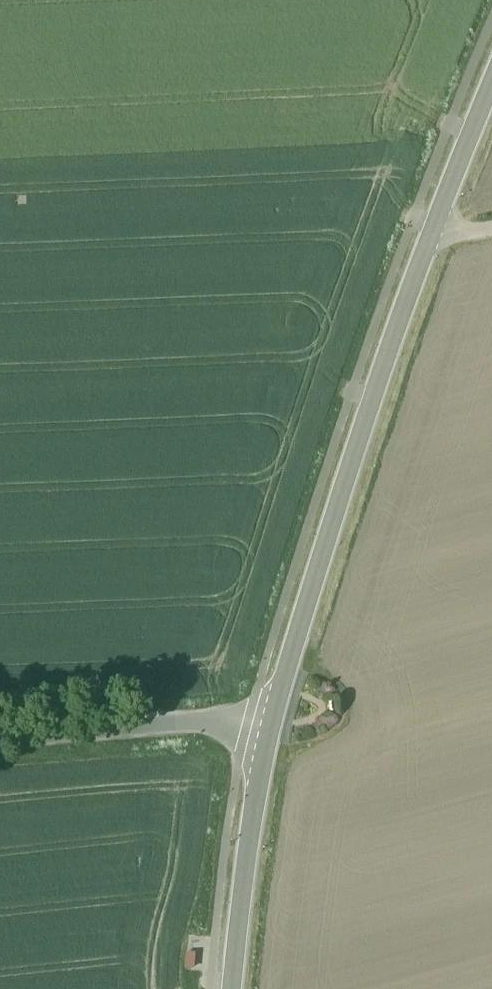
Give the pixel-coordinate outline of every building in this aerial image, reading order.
[(189,952),(188,969),(199,969),(200,953),(189,952)]
